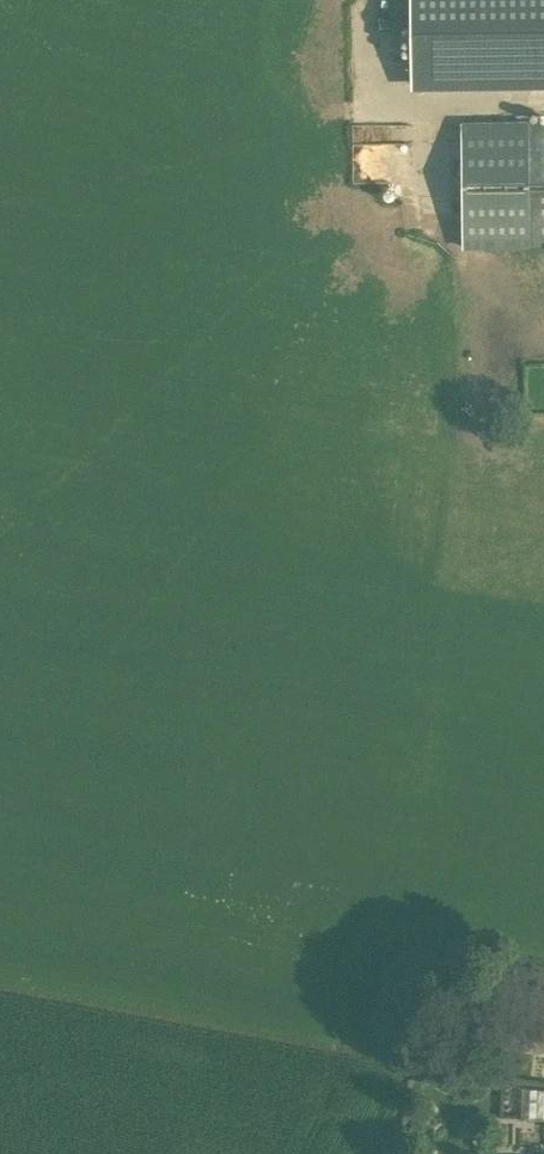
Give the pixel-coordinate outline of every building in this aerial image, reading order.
[(543,81),(543,0),(412,0),(413,83),(543,81)] [(543,244),(543,124),(528,124),(528,123),(461,124),(463,246),(529,245),(529,244),(543,244)] [(422,994),(409,991),(405,1013),(418,1016),(422,994)] [(523,1087),(522,1117),(543,1117),(543,1089),(523,1087)]
